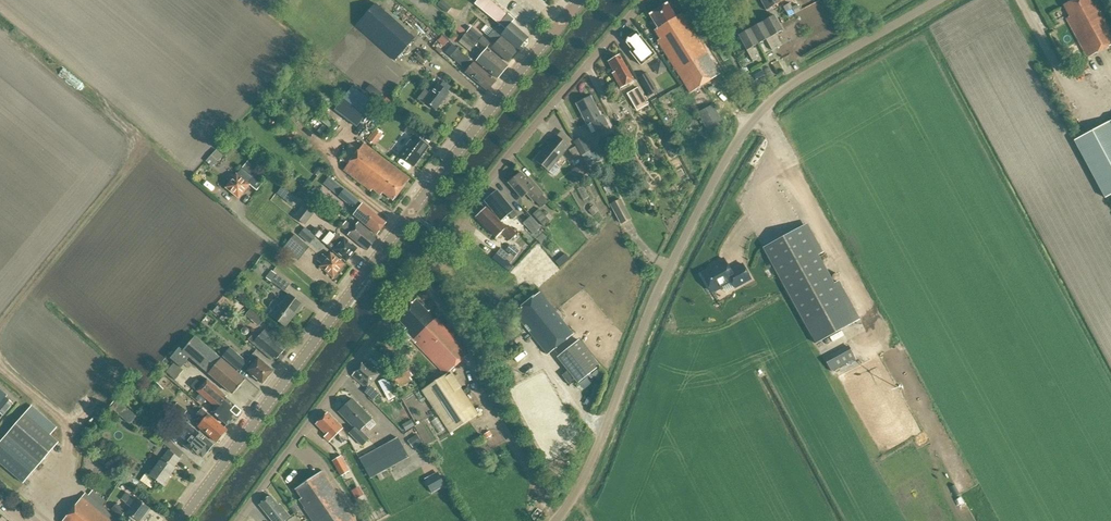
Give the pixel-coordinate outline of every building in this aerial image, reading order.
[(437,6),(447,14),(452,8),(442,0),(437,6)] [(518,50),(528,39),(511,23),(514,19),(508,14),(508,15),(490,0),(478,0),(474,5),(499,25),(499,24),(506,29),(501,35),(518,50)] [(766,11),(781,3),(779,0),(760,0),(766,11)] [(1066,20),(1087,59),(1110,46),(1110,31),(1101,12),(1099,13),(1095,5),(1092,6),(1089,0),(1075,0),(1064,6),(1070,18),(1066,20)] [(690,94),(720,75),(682,14),(675,18),(667,4),(649,15),(658,29),(654,31),(660,40),(657,41),(690,94)] [(394,63),(414,40),(375,5),(355,27),(394,63)] [(775,16),(762,23),(777,49),(782,46),(775,35),(783,31),(775,16)] [(464,38),(468,33),(455,23),(452,28),(464,38)] [(762,23),(750,30),(759,44),(766,40),(772,52),(777,49),(762,23)] [(487,49),(491,44),(472,28),(468,33),(479,42),(487,49)] [(750,30),(738,36),(753,62),(757,60),(751,49),(759,44),(750,30)] [(492,49),(508,63),(517,52),(494,32),(489,37),(496,44),(492,49)] [(641,66),(655,55),(636,32),(627,40),(626,43),(632,51),(630,53),(641,66)] [(474,49),(479,42),(468,33),(464,38),(463,40),(474,49)] [(446,41),(442,37),(438,42),(443,46),(446,41)] [(477,62),(498,80),(508,67),(487,49),(477,62)] [(496,82),(457,50),(451,58),(467,72),(466,73),(479,84),(478,84),(486,91),(488,92),(496,82)] [(413,59),(423,67),(429,60),(419,51),(413,59)] [(621,89),(633,82),(619,57),(616,56),(612,58),(612,61),(608,63),(614,73),(612,74),(621,89)] [(638,78),(650,96),(658,91),(647,73),(638,78)] [(425,103),(435,111),(449,93),(447,92),(450,88),(444,82),(441,86),(439,85),(430,95),(425,90),(417,100),(423,105),(425,103)] [(627,94),(637,111),(648,105),(638,87),(627,94)] [(361,93),(352,104),(369,118),(378,107),(361,93)] [(595,132),(607,126),(603,116),(600,117),(590,98),(576,105),(587,125),(591,123),(595,132)] [(713,106),(698,114),(707,132),(722,124),(713,106)] [(325,115),(314,124),(323,134),(334,124),(325,115)] [(1110,195),(1110,126),(1109,122),(1073,141),(1104,199),(1110,195)] [(398,156),(414,167),(429,148),(419,140),(422,135),(409,125),(405,131),(412,137),(398,156)] [(368,141),(374,146),(382,136),(376,131),(368,141)] [(555,164),(570,147),(556,136),(535,161),(554,177),(561,169),(555,164)] [(590,151),(590,152),(583,138),(575,143),(582,156),(587,167),(601,160),(597,151),(591,154),(590,151)] [(383,193),(393,202),(410,180),(364,142),(343,169),(371,191),(372,189),(380,196),(383,193)] [(575,147),(569,150),(577,166),(583,163),(575,147)] [(211,166),(221,155),(217,151),(206,162),(211,166)] [(572,172),(578,180),(589,172),(582,164),(572,172)] [(225,188),(238,199),(250,186),(257,192),(265,182),(248,168),(245,171),(242,169),(237,175),(236,175),(225,188)] [(548,203),(542,196),(543,195),(529,179),(527,181),(521,173),(509,184),(521,199),(527,195),(534,203),(535,202),(541,209),(548,203)] [(344,190),(339,197),(353,209),(359,202),(344,190)] [(513,220),(517,216),(497,191),(485,201),(501,222),(509,215),(513,220)] [(293,203),(280,192),(273,199),(286,211),(293,203)] [(621,225),(631,219),(620,199),(610,205),(621,225)] [(299,212),(294,218),(305,226),(315,212),(305,204),(304,205),(302,203),(297,210),(299,212)] [(352,215),(377,236),(387,223),(362,203),(352,215)] [(510,241),(516,235),(508,226),(506,229),(485,208),(482,211),(479,211),(476,214),(477,217),(476,217),(496,238),(502,233),(510,241)] [(532,216),(543,228),(549,223),(538,210),(532,216)] [(523,224),(533,235),(540,228),(530,217),(523,224)] [(367,252),(377,239),(358,224),(354,229),(346,223),(341,228),(349,235),(348,236),(367,252)] [(855,323),(802,227),(763,248),(816,345),(855,323)] [(333,251),(346,263),(357,249),(344,238),(338,234),(327,247),(333,251)] [(288,242),(303,255),(309,247),(295,235),(288,242)] [(511,246),(506,251),(510,254),(514,258),(519,253),(511,246)] [(500,249),(496,254),(505,261),(506,260),(510,263),(514,258),(510,254),(509,255),(500,249)] [(333,278),(344,265),(331,254),(327,259),(323,256),(318,262),(322,265),(320,267),(333,278)] [(501,266),(505,261),(496,254),(492,259),(501,266)] [(560,268),(570,260),(566,254),(556,263),(560,268)] [(716,267),(702,275),(711,292),(731,281),(735,288),(751,280),(742,265),(730,272),(724,260),(714,265),(716,267)] [(271,283),(277,276),(271,272),(265,279),(271,283)] [(272,283),(285,292),(290,285),(277,275),(272,283)] [(514,314),(547,356),(574,335),(540,293),(514,314)] [(272,318),(285,328),(302,305),(289,295),(272,318)] [(446,375),(422,391),(439,417),(430,423),(442,440),(451,434),(457,443),(475,431),(469,422),(479,416),(450,372),(468,355),(456,340),(430,311),(428,313),(416,300),(397,318),(407,329),(405,330),(416,343),(415,344),(446,375)] [(248,313),(260,325),(264,321),(253,309),(248,313)] [(248,341),(272,361),(275,358),(277,359),(288,347),(279,340),(277,342),(264,331),(258,338),(254,334),(248,341)] [(189,358),(233,395),(245,381),(195,337),(183,351),(179,349),(170,359),(175,363),(166,373),(175,381),(184,371),(181,369),(185,365),(184,364),(189,358)] [(578,341),(557,358),(578,384),(599,367),(578,341)] [(824,359),(831,372),(856,359),(849,346),(824,359)] [(255,378),(262,384),(273,372),(266,365),(254,354),(246,363),(230,349),(223,357),(239,371),(244,366),(249,370),(247,372),(254,379),(255,378)] [(352,377),(367,390),(363,394),(372,402),(377,397),(373,393),(373,392),(369,388),(380,374),(367,363),(364,366),(362,364),(352,377)] [(398,388),(401,385),(412,378),(405,368),(391,378),(398,388)] [(378,382),(384,394),(392,389),(386,378),(378,382)] [(237,406),(236,407),(225,398),(227,396),(208,380),(197,392),(216,408),(212,413),(227,426),(236,417),(237,418),(243,412),(237,406)] [(13,404),(5,397),(0,404),(0,414),(3,417),(13,404)] [(362,447),(369,440),(360,431),(372,420),(352,400),(339,413),(355,429),(349,434),(362,447)] [(129,410),(118,401),(111,409),(122,418),(129,410)] [(0,443),(0,464),(23,484),(58,444),(50,436),(57,428),(32,406),(0,443)] [(198,428),(216,443),(227,431),(201,410),(195,417),(202,423),(198,428)] [(349,440),(343,430),(327,414),(316,425),(326,436),(324,438),(329,443),(338,435),(340,438),(339,438),(342,444),(349,440)] [(193,451),(202,459),(213,445),(182,420),(177,426),(189,435),(185,439),(188,441),(184,447),(192,453),(193,451)] [(143,430),(147,426),(142,421),(138,425),(143,430)] [(152,427),(167,439),(171,434),(157,421),(152,427)] [(415,427),(411,421),(402,426),(406,432),(415,427)] [(421,443),(417,436),(410,440),(415,447),(421,443)] [(175,446),(165,438),(161,443),(170,451),(175,446)] [(398,439),(360,460),(370,479),(408,458),(398,439)] [(151,490),(157,482),(163,487),(176,469),(174,468),(180,460),(169,451),(163,459),(162,459),(149,478),(145,475),(140,482),(151,490)] [(341,476),(349,471),(341,457),(333,461),(341,476)] [(322,472),(295,490),(301,499),(299,500),(304,508),(303,509),(312,520),(356,520),(322,472)] [(431,494),(444,487),(437,474),(424,481),(431,494)] [(101,508),(105,502),(92,492),(88,497),(85,494),(63,520),(117,520),(101,508)] [(136,520),(141,520),(150,509),(132,496),(126,505),(131,509),(127,514),(136,520)] [(290,518),(280,505),(278,507),(270,497),(260,506),(272,520),(286,520),(290,518)] [(111,510),(120,518),(124,513),(115,505),(111,510)]
